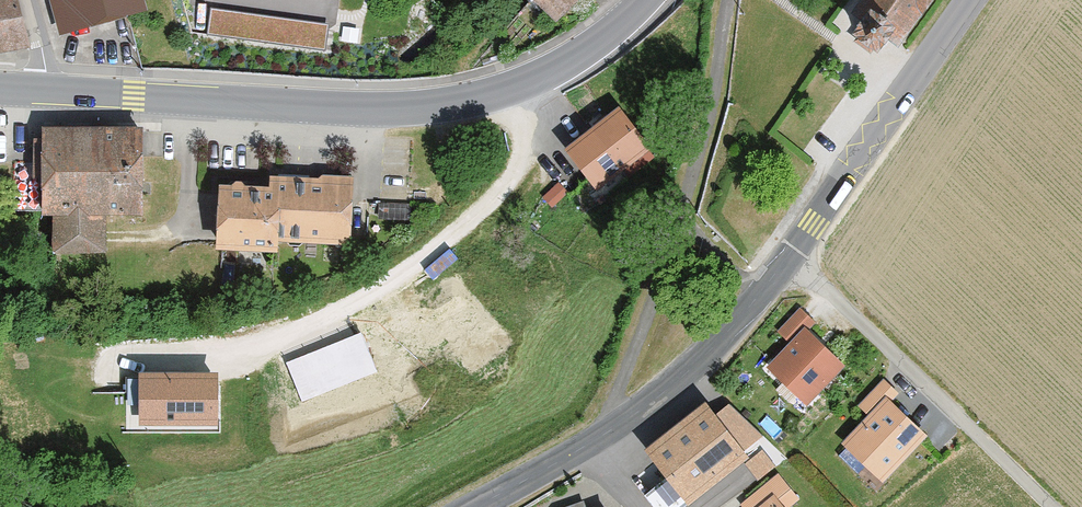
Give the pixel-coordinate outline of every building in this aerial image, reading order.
[(26,46),(15,0),(0,0),(0,51),(26,46)] [(60,34),(147,9),(144,0),(51,0),(60,34)] [(878,53),(889,38),(898,45),(930,0),(859,0),(850,14),(861,21),(851,34),(857,38),(854,42),(863,48),(870,53),(873,50),(878,53)] [(215,5),(212,33),(332,46),(335,18),(215,5)] [(616,104),(562,147),(600,195),(654,151),(616,104)] [(140,213),(140,128),(41,129),(42,215),(53,215),(53,233),(53,252),(108,252),(108,214),(140,213)] [(219,185),(217,250),(276,252),(276,242),(350,243),(352,178),(270,176),(270,186),(219,185)] [(806,407),(846,367),(807,328),(815,320),(802,308),(778,330),(789,343),(767,366),(806,407)] [(219,365),(138,364),(139,421),(219,422),(219,365)] [(927,435),(885,396),(841,444),(883,482),(927,435)] [(748,459),(705,404),(644,451),(687,506),(748,459)] [(773,495),(759,506),(783,506),(773,495)]
